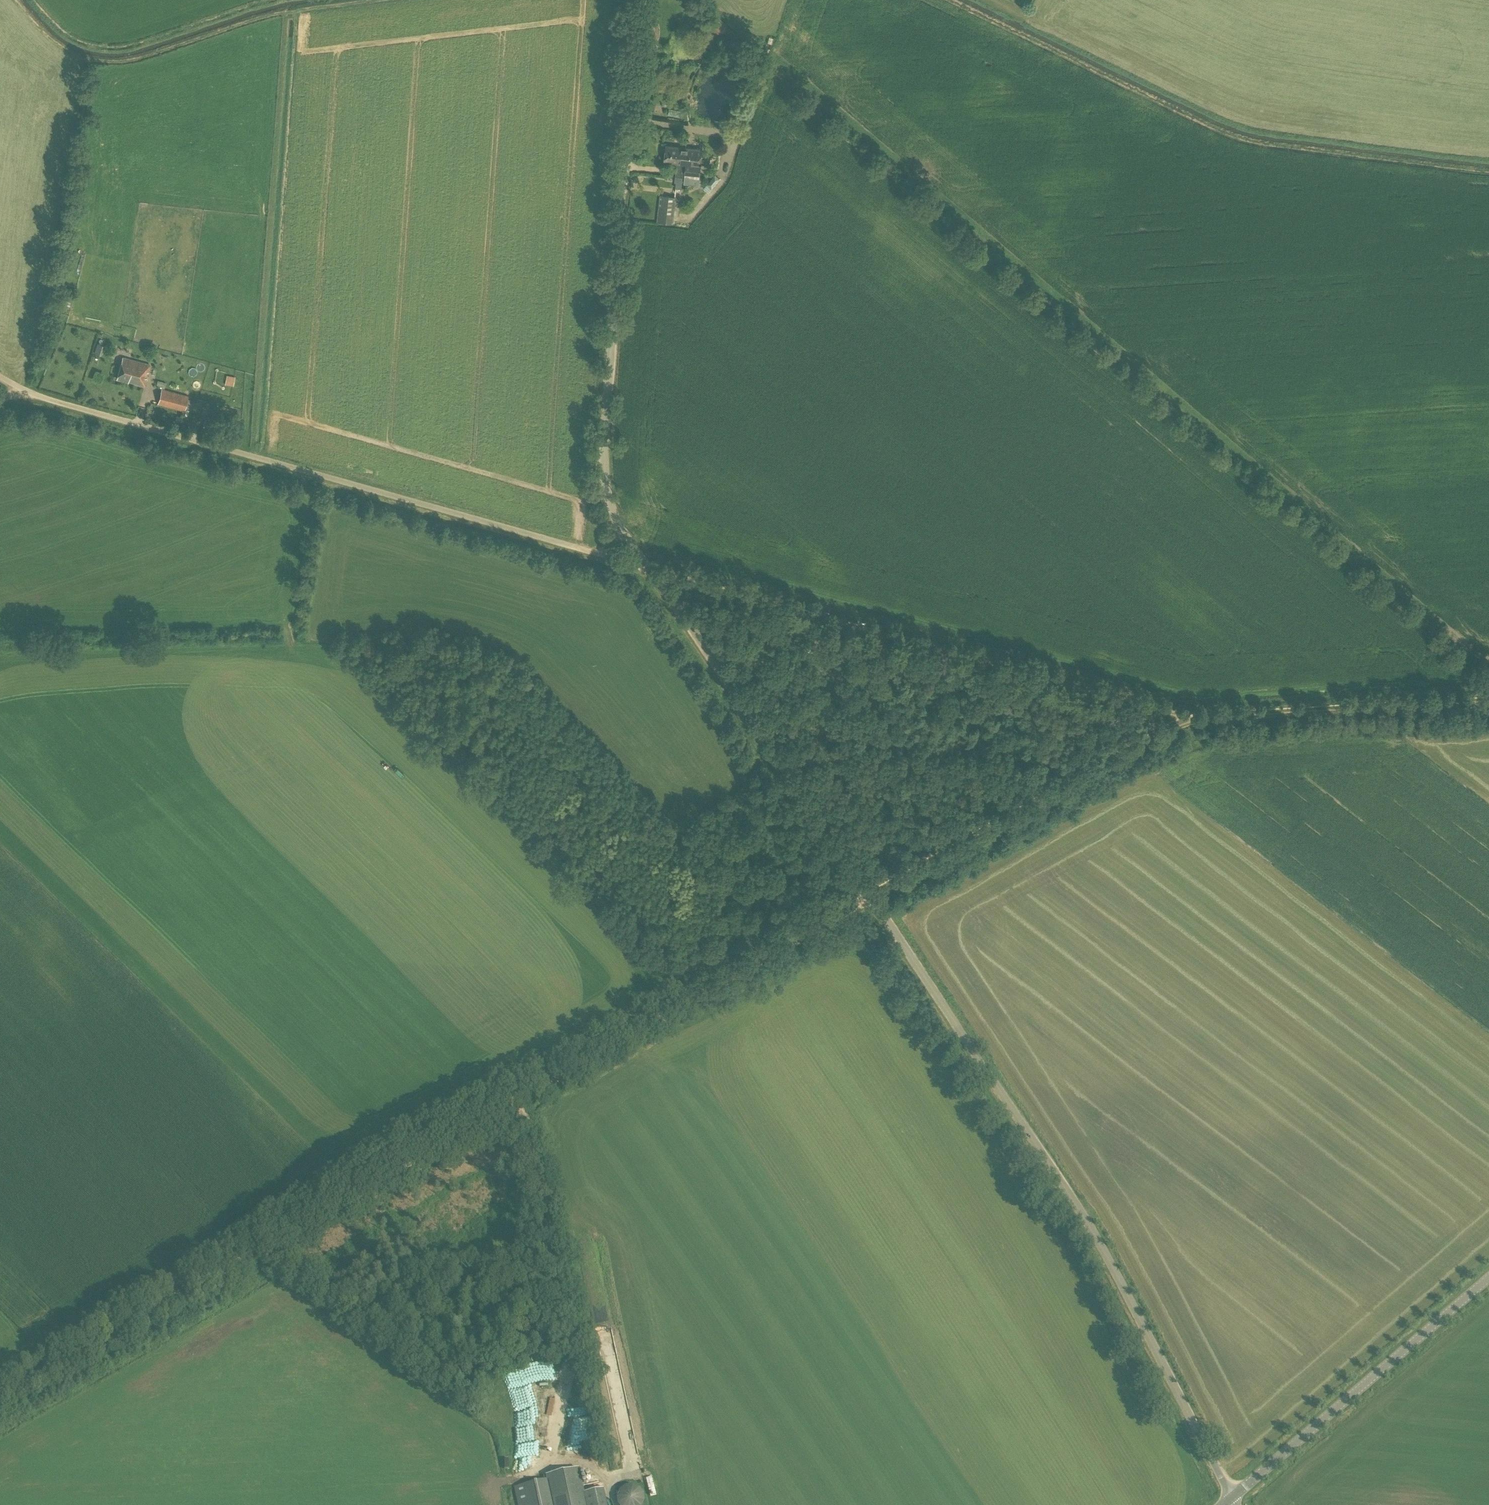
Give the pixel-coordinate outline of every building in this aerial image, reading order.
[(739,45),(743,40),(727,27),(723,32),(739,45)] [(760,64),(764,58),(748,46),(744,52),(760,64)] [(700,176),(701,165),(703,150),(667,146),(665,161),(686,164),(685,174),(700,176)] [(707,184),(712,189),(720,179),(718,177),(715,175),(707,184)] [(674,224),(677,197),(660,195),(657,222),(674,224)] [(123,357),(117,379),(128,382),(145,386),(147,378),(145,378),(146,372),(148,373),(151,364),(134,360),(123,357)] [(227,376),(225,385),(233,386),(235,377),(227,376)] [(185,412),(189,396),(162,388),(157,405),(185,412)] [(533,1403),(533,1395),(517,1396),(517,1404),(533,1403)] [(521,1439),(536,1439),(536,1427),(521,1427),(521,1439)] [(546,1448),(518,1449),(519,1465),(546,1464),(546,1448)] [(579,1468),(549,1475),(550,1479),(515,1487),(519,1504),(608,1504),(604,1488),(585,1493),(579,1468)]
